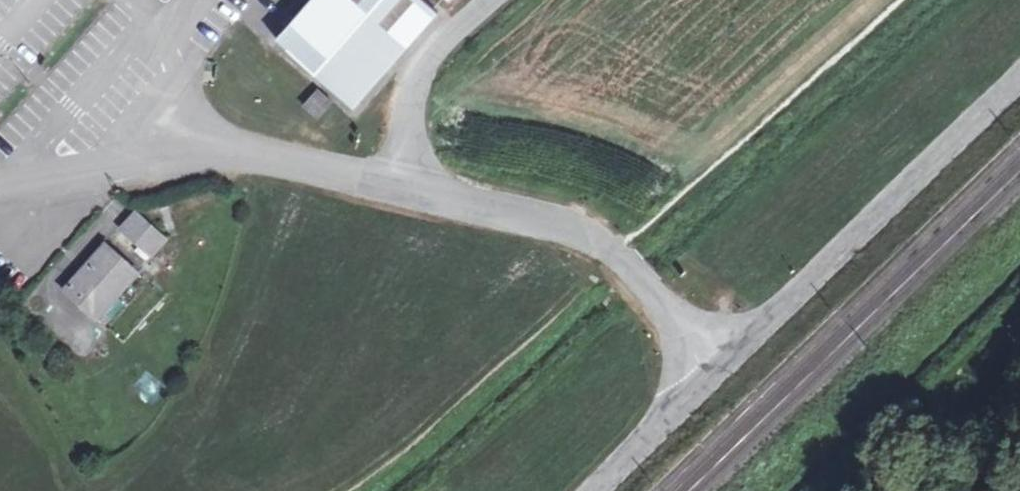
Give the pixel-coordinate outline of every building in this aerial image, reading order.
[(438,13),(433,8),(424,0),(312,0),(309,3),(277,39),(354,108),(396,60),(438,13)] [(380,82),(356,107),(367,117),(391,93),(380,82)] [(318,89),(304,105),(318,118),(332,102),(318,89)] [(156,252),(166,240),(135,212),(121,228),(152,256),(156,252)] [(97,319),(137,273),(106,245),(65,291),(97,319)]
